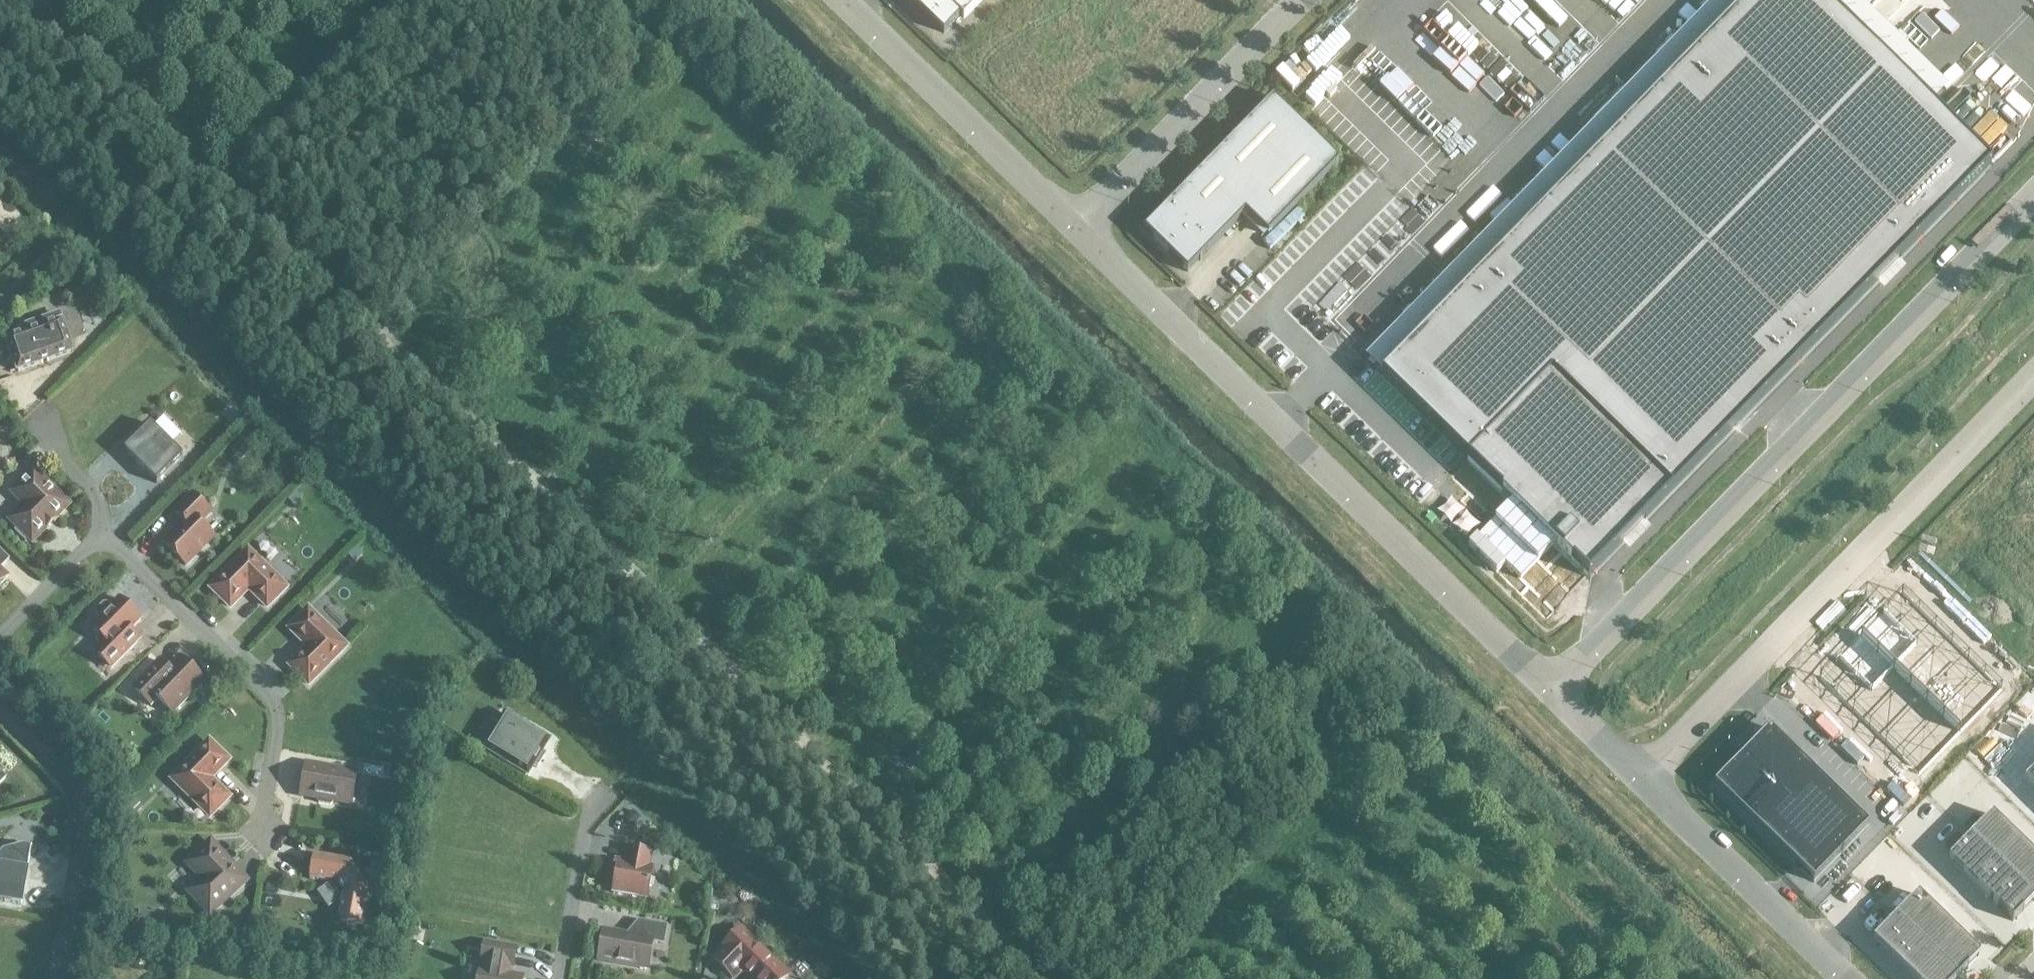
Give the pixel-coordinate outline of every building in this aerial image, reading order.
[(944,34),(960,17),(964,20),(983,0),(909,0),(944,34)] [(1992,165),(1933,107),(1823,0),(1748,0),(1381,376),(1469,461),(1588,578),(1992,165)] [(1273,99),(1168,206),(1167,206),(1166,207),(1167,208),(1145,231),(1187,273),(1199,261),(1200,262),(1201,261),(1200,260),(1245,214),(1268,237),(1339,164),(1273,99)] [(59,315),(24,328),(26,335),(7,341),(18,372),(73,352),(59,315)] [(174,472),(141,440),(118,464),(150,496),(174,472)] [(2023,471),(2033,482),(2033,459),(2023,471)] [(25,506),(10,521),(18,528),(15,531),(25,542),(28,539),(32,543),(46,529),(47,530),(57,520),(56,519),(69,505),(34,471),(12,493),(25,506)] [(2001,494),(2009,502),(2020,491),(2033,504),(2033,482),(2023,471),(2001,494)] [(296,506),(302,500),(296,494),(290,500),(296,506)] [(193,495),(191,497),(175,513),(185,523),(164,544),(186,566),(214,537),(200,524),(211,513),(193,495)] [(1936,562),(2033,656),(2033,569),(2031,566),(1998,600),(1955,559),(1966,547),(1958,539),(1936,562)] [(8,557),(0,549),(0,565),(8,557)] [(355,561),(362,555),(356,549),(349,556),(355,561)] [(249,552),(212,589),(231,607),(249,589),(267,607),(286,589),(249,552)] [(8,579),(0,570),(0,587),(8,579)] [(1902,592),(1860,635),(1960,733),(2002,690),(1902,592)] [(112,669),(136,644),(141,640),(132,630),(141,620),(120,599),(111,607),(108,604),(104,604),(97,611),(97,615),(100,618),(91,627),(100,636),(98,638),(98,642),(104,648),(98,654),(112,669)] [(308,611),(290,629),(309,648),(291,666),(309,685),(345,648),(308,611)] [(1860,635),(1818,678),(1918,776),(1960,733),(1860,635)] [(170,670),(160,660),(133,689),(152,707),(158,700),(173,714),(204,682),(181,659),(170,670)] [(548,741),(534,732),(535,730),(524,723),(523,725),(506,716),(486,749),(528,775),(534,764),(538,767),(545,756),(541,753),(548,741)] [(1768,730),(1713,786),(1814,883),(1868,828),(1768,730)] [(210,780),(228,761),(210,743),(173,780),(211,816),(229,798),(210,780)] [(306,765),(301,796),(318,799),(319,803),(331,805),(333,802),(351,805),(357,773),(306,765)] [(388,778),(402,780),(403,770),(389,768),(388,778)] [(2024,782),(2033,791),(2033,772),(2024,782)] [(135,800),(128,808),(135,815),(142,807),(135,800)] [(1970,837),(2033,900),(2033,899),(2033,857),(1991,815),(1970,837)] [(2012,922),(2033,900),(1970,837),(1948,859),(2012,922)] [(201,905),(210,915),(246,882),(211,843),(188,864),(202,880),(192,889),(203,902),(201,905)] [(13,846),(3,848),(0,852),(0,900),(23,904),(30,861),(13,846)] [(613,893),(647,899),(653,867),(650,867),(652,854),(628,849),(625,862),(619,861),(613,893)] [(314,856),(310,879),(329,882),(342,901),(339,920),(362,924),(369,887),(351,862),(332,859),(314,856)] [(1982,953),(1920,892),(1898,915),(1960,976),(1982,953)] [(1898,915),(1875,938),(1917,978),(1957,978),(1960,976),(1898,915)] [(603,932),(598,960),(649,969),(651,969),(655,943),(662,944),(665,944),(667,927),(641,922),(639,938),(603,932)] [(714,959),(734,978),(742,971),(751,978),(785,978),(788,976),(742,931),(714,959)] [(101,957),(116,959),(118,945),(103,943),(101,957)] [(524,978),(510,975),(511,968),(513,968),(516,949),(485,944),(482,962),(484,963),(482,971),(480,970),(479,978),(523,978),(524,978)]
